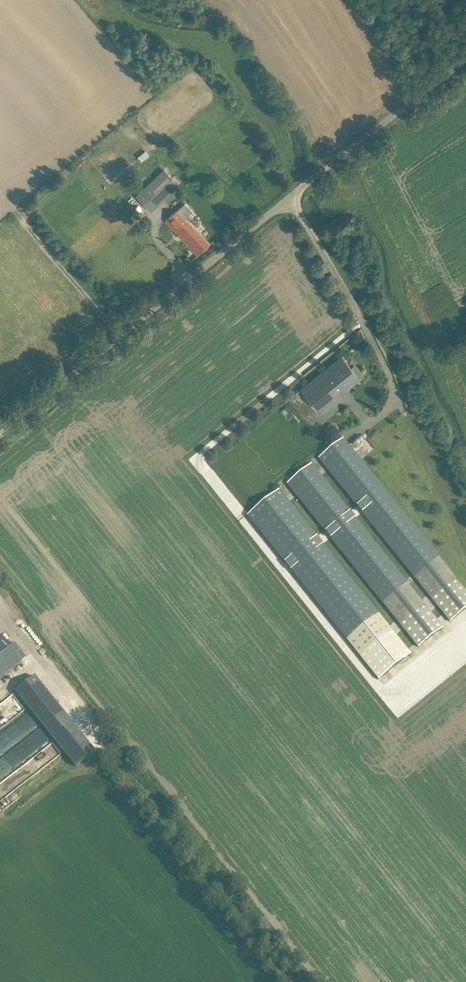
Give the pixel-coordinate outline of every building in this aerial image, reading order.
[(163,169),(136,195),(142,200),(153,189),(161,198),(177,183),(163,169)] [(165,220),(197,254),(209,243),(177,209),(165,220)] [(355,364),(352,367),(343,355),(302,388),(318,408),(351,381),(354,383),(364,375),(355,364)] [(319,458),(451,622),(465,609),(465,592),(343,439),(319,458)] [(312,464),(287,484),(418,648),(443,627),(312,464)] [(279,490),(247,516),(378,680),(411,654),(279,490)] [(22,661),(2,636),(0,638),(0,678),(22,661)] [(13,696),(50,743),(71,726),(56,708),(34,680),(13,696)]
